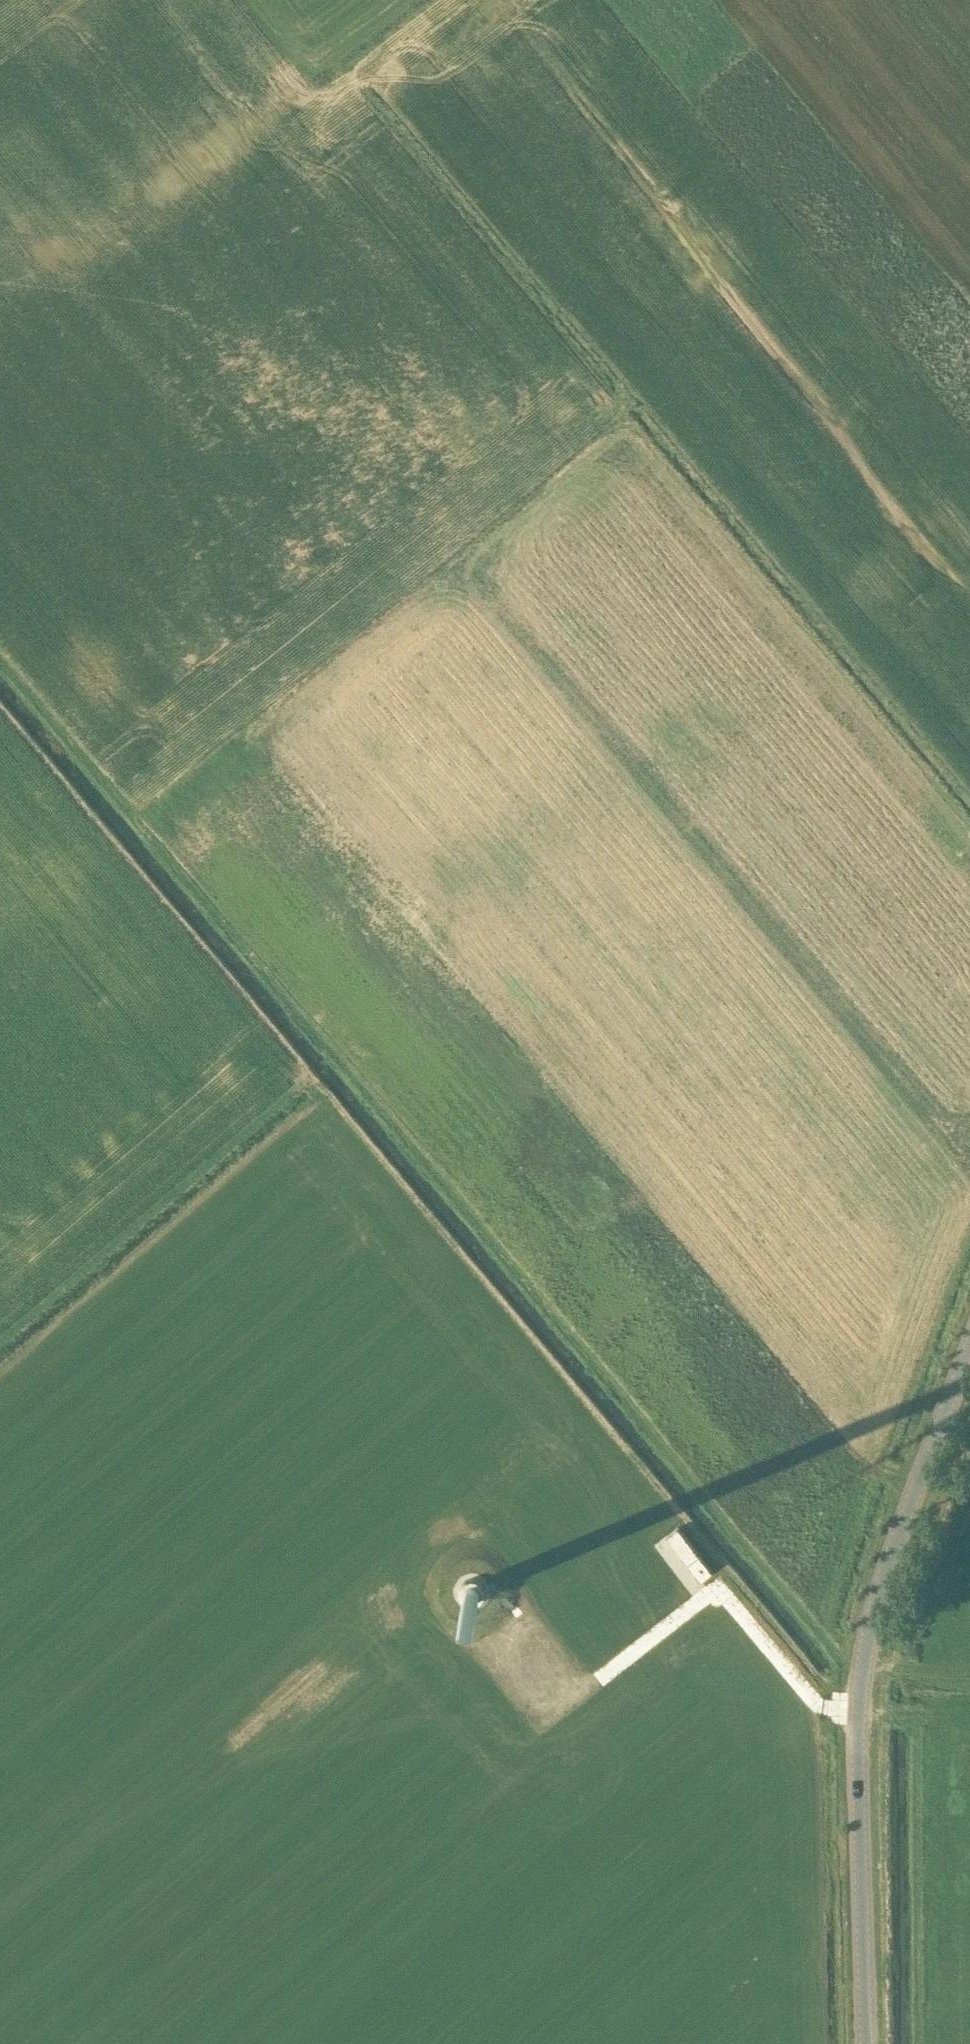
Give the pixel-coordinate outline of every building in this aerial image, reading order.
[(678,1529),(669,1536),(701,1578),(711,1571),(678,1529)]
